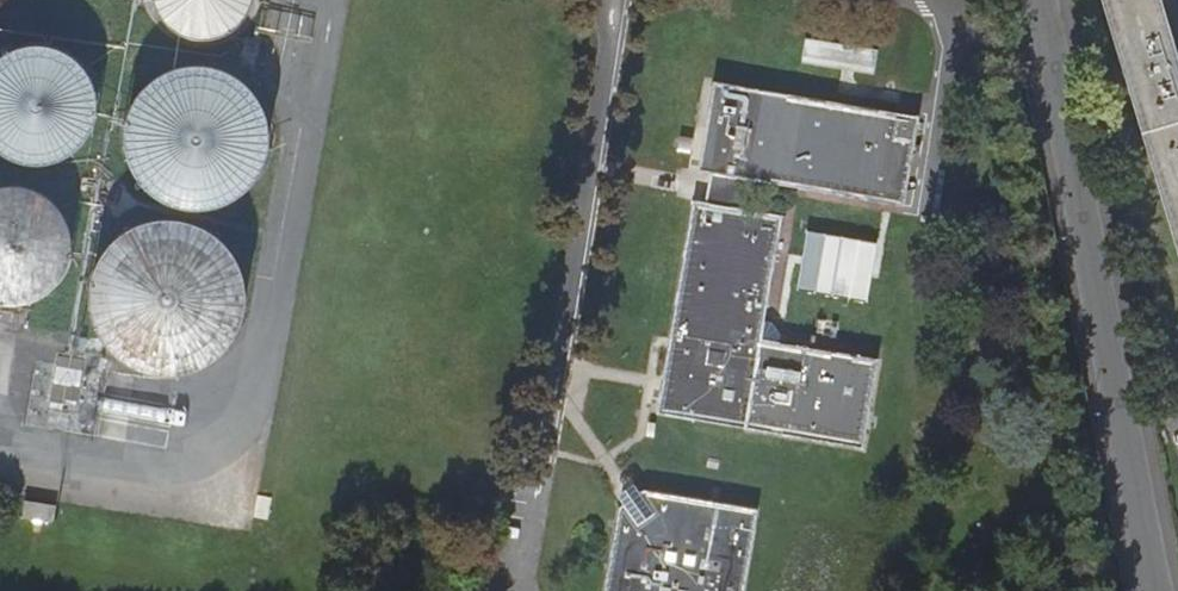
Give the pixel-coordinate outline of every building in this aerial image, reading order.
[(77,21),(88,16),(98,9),(106,0),(11,0),(18,8),(28,16),(40,21),(52,24),(64,24),(77,21)] [(220,47),(232,42),(242,35),(250,26),(256,15),(260,3),(261,0),(143,0),(144,3),(147,15),(154,25),(162,35),(172,42),(183,47),(196,50),(208,50),(220,47)] [(1177,275),(1177,84),(1153,0),(1095,0),(1177,275)] [(53,165),(65,160),(75,152),(83,143),(90,132),(94,121),(95,108),(94,96),(90,84),(84,73),(75,64),(65,56),(54,51),(42,49),(29,49),(17,51),(6,56),(0,60),(0,156),(5,159),(17,164),(29,167),(41,167),(53,165)] [(238,196),(252,175),(257,161),(259,146),(256,127),(251,113),(239,96),(228,87),(215,80),(200,75),(185,74),(171,76),(157,81),(144,89),(130,103),(122,116),(117,130),(116,145),(120,170),(132,191),(151,207),(174,216),(199,216),(223,208),(238,196)] [(700,205),(665,418),(870,451),(885,361),(766,341),(786,219),(751,214),(756,184),(908,209),(923,119),(720,86),(705,175),(716,177),(711,207),(700,205)] [(29,309),(41,304),(51,297),(59,287),(65,277),(69,265),(71,252),(69,240),(66,228),(59,217),(51,208),(41,201),(30,196),(18,193),(5,193),(0,194),(0,310),(5,311),(17,311),(29,309)] [(239,299),(238,283),(228,259),(210,239),(187,227),(172,223),(156,223),(130,230),(109,245),(94,267),(89,282),(87,298),(89,314),(93,329),(101,343),(112,355),(124,364),(139,371),(155,374),(170,374),(186,371),(201,365),(213,356),(224,344),(232,330),(237,315),(239,299)] [(650,493),(629,510),(617,590),(757,590),(769,511),(650,493)]
